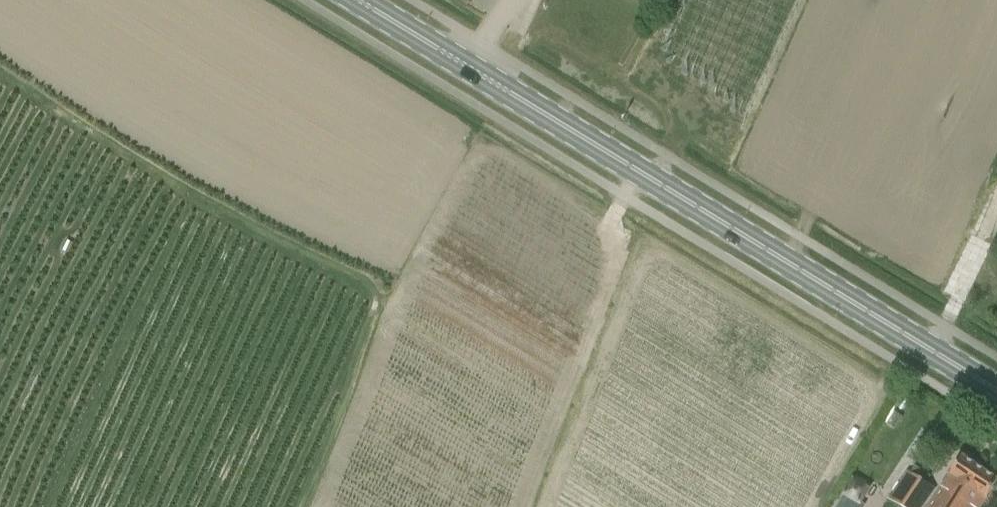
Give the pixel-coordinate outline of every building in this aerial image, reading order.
[(962,456),(929,506),(981,506),(996,482),(996,478),(962,456)] [(887,499),(900,506),(924,506),(936,488),(907,470),(887,499)] [(867,504),(874,484),(855,478),(849,499),(867,504)]
